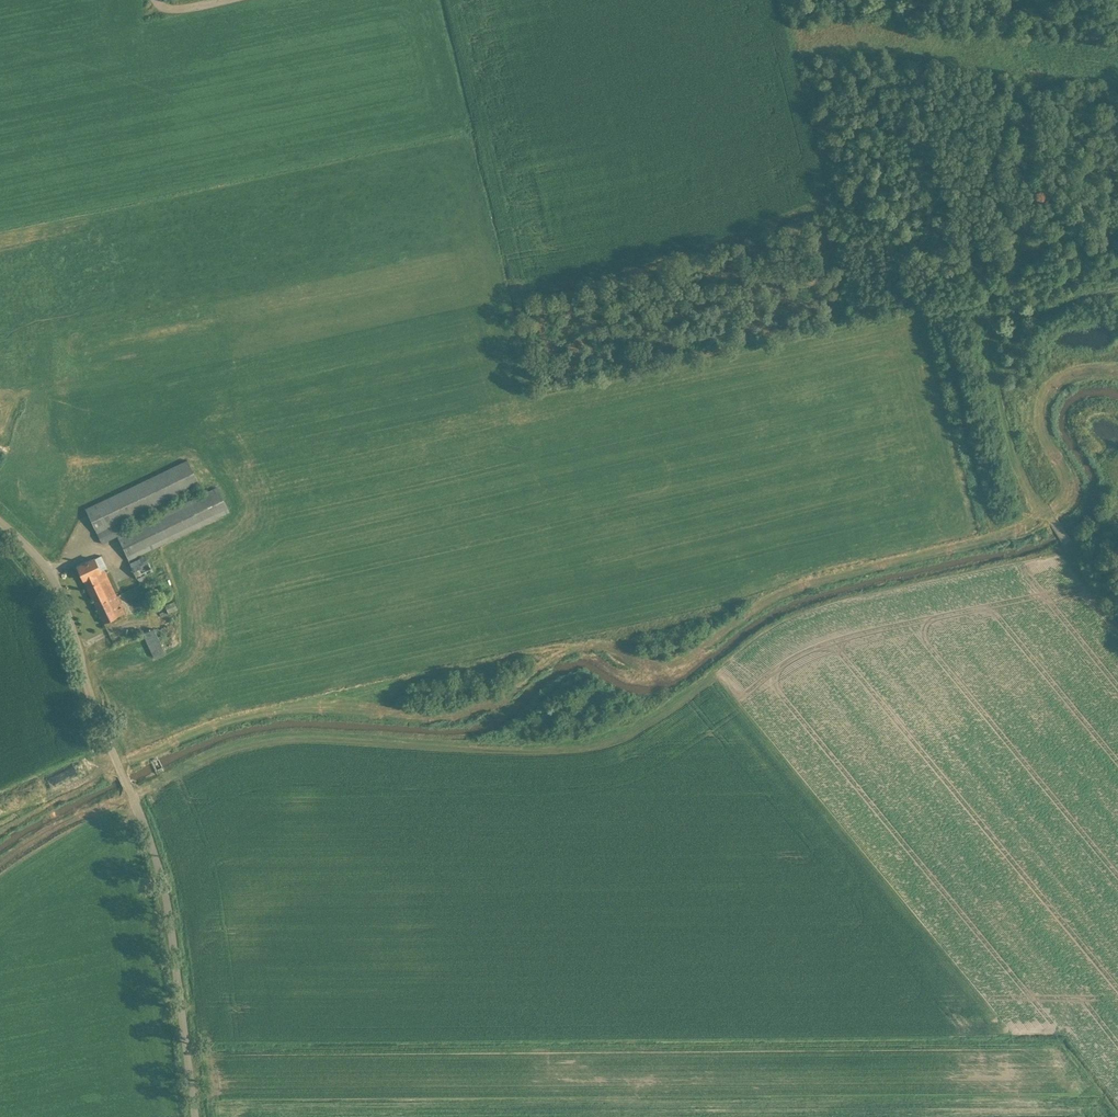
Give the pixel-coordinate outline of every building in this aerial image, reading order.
[(127,527),(123,520),(199,484),(188,460),(85,509),(102,543),(117,536),(128,560),(229,511),(218,487),(119,534),(119,533),(123,530),(123,529),(127,527)] [(108,577),(104,569),(107,568),(101,555),(77,567),(87,587),(108,577)] [(129,563),(139,583),(145,580),(143,575),(152,570),(145,555),(129,563)] [(108,577),(87,587),(104,623),(125,613),(108,577)] [(174,601),(165,605),(147,614),(154,628),(142,633),(154,657),(183,643),(172,619),(171,619),(168,613),(178,609),(174,601)] [(49,776),(56,790),(86,774),(79,760),(49,776)]
